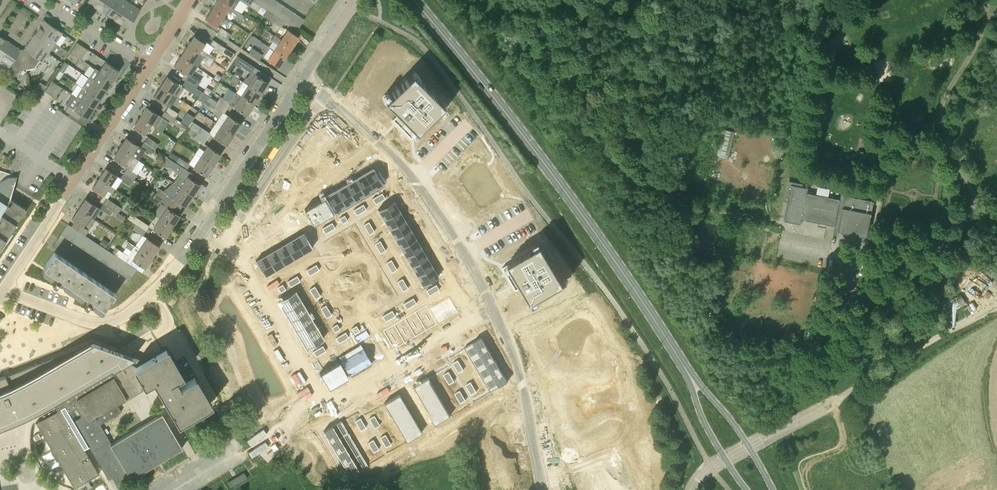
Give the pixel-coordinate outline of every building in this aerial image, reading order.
[(107,15),(117,0),(103,0),(97,8),(107,15)] [(118,21),(130,3),(125,0),(117,0),(107,15),(118,21)] [(231,12),(233,9),(220,0),(217,0),(212,9),(223,16),(227,10),(231,12)] [(233,9),(234,8),(237,3),(239,0),(220,0),(233,9)] [(272,0),(264,0),(260,5),(266,9),(272,0)] [(278,2),(275,0),(272,0),(266,9),(271,12),(278,2)] [(276,16),(283,6),(278,2),(271,12),(276,16)] [(130,3),(118,21),(128,28),(140,10),(130,3)] [(281,19),(288,9),(283,6),(276,16),(281,19)] [(216,26),(223,16),(212,9),(205,19),(216,26)] [(287,23),(293,12),(288,9),(281,19),(287,23)] [(281,27),(282,26),(284,22),(267,10),(263,15),(280,26),(281,27)] [(238,11),(235,15),(234,17),(233,19),(237,22),(239,20),(240,21),(244,15),(241,13),(238,11)] [(292,26),(299,16),(293,12),(287,23),(292,26)] [(299,16),(292,26),(297,30),(304,19),(299,16)] [(37,30),(55,42),(62,33),(44,20),(37,30)] [(280,26),(274,36),(292,47),(298,37),(290,31),(287,29),(285,27),(285,28),(282,26),(281,27),(280,26)] [(227,39),(230,34),(220,28),(217,32),(227,39)] [(271,33),(265,29),(261,34),(267,38),(271,33)] [(49,52),(55,42),(37,30),(31,39),(49,52)] [(209,53),(212,48),(220,54),(225,47),(213,39),(210,44),(196,35),(195,36),(194,36),(187,46),(204,56),(207,59),(212,62),(215,57),(209,53)] [(10,43),(0,36),(0,37),(0,57),(10,43)] [(274,49),(285,56),(292,47),(274,36),(272,40),(277,44),(274,49)] [(22,49),(26,69),(34,67),(39,60),(42,62),(49,52),(31,39),(25,48),(22,49)] [(70,52),(75,56),(82,45),(77,42),(70,52)] [(26,69),(22,49),(19,49),(10,43),(0,57),(0,63),(8,68),(10,65),(18,70),(26,69)] [(75,56),(80,59),(87,49),(82,45),(75,56)] [(180,56),(197,67),(204,56),(187,46),(180,56)] [(259,60),(262,55),(252,49),(249,53),(259,60)] [(285,56),(274,49),(267,59),(278,67),(285,56)] [(241,65),(244,60),(237,55),(233,62),(240,67),(241,65)] [(192,74),(197,67),(180,56),(174,66),(188,76),(185,80),(195,87),(209,96),(216,85),(214,84),(216,79),(210,75),(207,80),(202,76),(200,79),(192,74)] [(209,67),(212,62),(207,59),(203,64),(209,67)] [(251,72),(252,71),(254,67),(244,60),(241,65),(250,71),(251,72)] [(106,61),(99,71),(112,80),(119,70),(106,61)] [(88,77),(106,89),(112,80),(99,71),(94,68),(88,77)] [(250,71),(243,82),(261,94),(268,82),(252,71),(251,72),(250,71)] [(411,73),(384,100),(398,113),(405,120),(399,126),(411,137),(443,105),(411,73)] [(240,79),(234,75),(230,81),(236,85),(240,79)] [(160,86),(177,97),(177,98),(184,88),(167,76),(160,86)] [(82,87),(100,99),(106,89),(88,77),(82,87)] [(44,91),(50,94),(57,84),(52,80),(44,91)] [(236,92),(254,104),(261,94),(243,82),(236,92)] [(57,84),(50,94),(55,98),(62,87),(57,84)] [(175,118),(179,113),(170,107),(177,97),(160,86),(153,96),(168,106),(164,111),(175,118)] [(80,99),(93,108),(100,99),(82,87),(76,96),(80,99)] [(205,101),(209,96),(195,87),(191,92),(205,101)] [(34,105),(41,95),(34,90),(30,91),(32,104),(34,105)] [(254,104),(236,92),(229,102),(231,103),(230,104),(246,115),(254,104)] [(227,108),(230,104),(231,103),(229,102),(220,96),(217,101),(227,108)] [(74,108),(72,107),(68,113),(78,120),(82,115),(87,118),(93,108),(80,99),(74,108)] [(213,106),(224,113),(227,108),(217,101),(213,106)] [(156,127),(163,117),(161,116),(146,107),(140,117),(151,124),(156,127)] [(172,123),(175,118),(164,111),(161,116),(163,117),(172,123)] [(914,111),(907,114),(910,122),(917,118),(914,111)] [(181,121),(188,126),(192,120),(194,117),(187,112),(181,121)] [(241,123),(228,115),(220,125),(220,126),(233,134),(241,123)] [(133,127),(144,135),(151,124),(140,117),(133,127)] [(207,139),(210,134),(211,133),(209,132),(192,120),(188,126),(196,132),(207,139)] [(220,125),(216,122),(209,132),(211,133),(210,134),(226,145),(233,134),(220,126),(220,125)] [(734,128),(721,126),(715,152),(729,155),(734,128)] [(207,139),(196,132),(193,137),(204,144),(207,139)] [(144,142),(155,149),(159,143),(148,136),(144,142)] [(141,148),(140,147),(126,137),(119,148),(134,158),(141,148)] [(171,138),(168,143),(173,147),(176,142),(171,138)] [(151,154),(155,149),(144,142),(140,147),(141,148),(141,147),(151,154)] [(200,156),(213,165),(220,154),(207,145),(200,156)] [(138,160),(134,158),(119,148),(112,158),(127,167),(124,172),(134,179),(138,174),(132,170),(138,160)] [(881,151),(878,166),(889,168),(892,153),(881,151)] [(200,156),(192,167),(206,176),(213,165),(200,156)] [(176,162),(187,169),(190,164),(179,157),(176,162)] [(187,169),(176,162),(171,159),(167,164),(181,173),(183,174),(184,174),(187,169)] [(122,178),(120,177),(106,168),(99,178),(114,188),(117,184),(119,182),(119,183),(121,181),(122,178)] [(374,168),(364,174),(373,189),(383,183),(374,168)] [(120,177),(122,178),(131,184),(134,179),(124,172),(120,177)] [(181,173),(175,183),(175,184),(193,196),(200,185),(184,174),(183,174),(181,173)] [(364,174),(355,179),(364,194),(373,189),(364,174)] [(0,248),(12,230),(15,225),(16,225),(17,224),(16,224),(20,217),(21,217),(27,209),(10,198),(10,197),(12,191),(17,177),(12,176),(9,177),(6,178),(2,181),(0,183),(0,248)] [(107,198),(108,198),(114,188),(99,178),(92,188),(106,198),(107,198)] [(355,179),(345,185),(354,200),(364,194),(355,179)] [(160,188),(156,193),(179,209),(182,204),(185,206),(193,196),(175,184),(175,183),(173,182),(163,190),(160,188)] [(808,188),(791,184),(784,220),(801,224),(802,219),(839,226),(838,231),(867,237),(874,201),(845,195),(844,200),(807,193),(808,188)] [(345,185),(336,191),(345,206),(354,200),(345,185)] [(336,191),(326,196),(335,211),(345,206),(336,191)] [(155,215),(172,226),(180,215),(176,213),(179,209),(156,193),(153,198),(160,203),(153,214),(155,215)] [(101,209),(100,208),(85,198),(78,209),(94,219),(94,218),(101,209)] [(103,203),(114,210),(118,213),(121,207),(108,198),(107,198),(106,198),(103,203)] [(324,198),(314,203),(323,218),(333,213),(324,198)] [(393,200),(378,209),(384,219),(399,210),(393,200)] [(110,215),(114,210),(103,203),(100,208),(101,209),(101,208),(110,215)] [(314,203),(304,209),(313,224),(323,218),(314,203)] [(96,220),(94,218),(94,219),(78,209),(71,219),(75,221),(71,226),(73,228),(78,231),(84,234),(85,235),(96,220)] [(399,210),(384,219),(389,228),(405,220),(399,210)] [(135,224),(146,231),(149,226),(148,226),(148,225),(131,213),(127,218),(135,224)] [(148,226),(149,226),(165,237),(172,226),(155,215),(148,225),(148,226)] [(344,215),(339,218),(342,223),(347,220),(344,215)] [(405,220),(389,228),(395,238),(410,229),(405,220)] [(61,235),(66,238),(73,228),(71,226),(68,224),(61,235)] [(142,235),(143,235),(146,231),(135,224),(132,229),(142,235)] [(66,238),(71,241),(78,231),(73,228),(66,238)] [(410,229),(395,238),(401,247),(416,238),(410,229)] [(71,241),(77,245),(84,234),(78,231),(71,241)] [(304,232),(294,238),(303,253),(313,247),(304,232)] [(77,245),(82,248),(89,238),(85,235),(84,234),(77,245)] [(135,246),(152,257),(159,246),(143,235),(142,235),(135,246)] [(82,248),(87,252),(94,241),(89,238),(82,248)] [(105,247),(109,242),(103,238),(99,244),(105,247)] [(294,238),(284,243),(293,259),(303,253),(294,238)] [(416,238),(401,247),(406,257),(421,248),(416,238)] [(87,252),(92,255),(100,245),(94,241),(87,252)] [(284,243),(275,249),(284,264),(293,259),(284,243)] [(542,243),(502,266),(511,280),(518,276),(532,301),(565,282),(542,243)] [(92,255),(98,259),(105,248),(100,245),(92,255)] [(135,246),(128,255),(129,256),(128,257),(145,268),(152,257),(135,246)] [(98,259),(103,262),(110,252),(107,250),(105,248),(98,259)] [(421,248),(406,257),(412,266),(427,257),(421,248)] [(128,255),(119,249),(115,255),(121,259),(125,262),(128,257),(129,256),(128,255)] [(275,249),(265,255),(274,270),(284,264),(275,249)] [(54,252),(44,267),(56,276),(51,283),(55,286),(58,281),(63,284),(63,286),(69,290),(67,292),(73,296),(74,294),(80,298),(81,297),(86,300),(83,305),(87,307),(90,303),(93,305),(94,302),(74,288),(84,273),(54,252)] [(103,262),(108,266),(115,255),(112,253),(110,252),(103,262)] [(108,266),(114,269),(121,259),(115,255),(108,266)] [(265,255),(256,260),(265,276),(274,270),(265,255)] [(427,257),(412,266),(417,276),(432,267),(427,257)] [(114,269),(119,273),(126,262),(125,262),(121,259),(114,269)] [(119,273),(124,276),(131,265),(126,262),(119,273)] [(131,265),(124,276),(129,280),(136,269),(131,265)] [(432,267),(417,276),(423,286),(438,277),(432,267)] [(74,288),(94,302),(104,309),(114,293),(84,273),(74,288)] [(282,284),(278,287),(281,292),(286,289),(282,284)] [(294,291),(279,300),(285,310),(300,301),(294,291)] [(960,306),(966,303),(961,294),(955,297),(960,306)] [(450,296),(440,302),(449,317),(459,311),(450,296)] [(300,301),(285,310),(291,319),(306,310),(300,301)] [(440,302),(430,308),(439,323),(449,317),(440,302)] [(426,305),(415,312),(426,330),(437,324),(426,305)] [(306,310),(291,319),(296,329),(311,320),(306,310)] [(415,312),(405,318),(416,337),(426,330),(415,312)] [(405,318),(394,324),(405,343),(416,337),(405,318)] [(311,320),(296,329),(302,338),(317,329),(311,320)] [(337,324),(332,327),(335,332),(340,329),(337,324)] [(394,324),(383,331),(394,349),(405,343),(394,324)] [(356,325),(351,328),(354,333),(359,330),(356,325)] [(317,329),(302,338),(308,348),(323,339),(317,329)] [(371,337),(360,344),(372,363),(382,356),(371,337)] [(482,337),(464,347),(471,359),(488,348),(482,337)] [(126,400),(154,384),(177,424),(211,405),(194,377),(180,385),(176,379),(182,376),(165,348),(145,360),(93,341),(0,378),(0,430),(5,427),(12,425),(19,422),(26,419),(33,415),(39,412),(46,409),(53,404),(57,411),(50,415),(44,418),(36,423),(74,488),(99,474),(84,449),(89,447),(108,480),(112,477),(116,485),(129,477),(131,480),(183,449),(162,414),(111,444),(110,441),(100,424),(121,411),(117,404),(126,399),(126,400)] [(360,344),(350,350),(361,369),(372,363),(360,344)] [(488,348),(471,359),(477,370),(495,359),(488,348)] [(350,350),(339,357),(350,375),(361,369),(350,350)] [(495,359),(477,370),(484,380),(501,370),(495,359)] [(339,361),(329,367),(338,382),(348,377),(339,361)] [(329,367),(320,373),(328,388),(338,382),(329,367)] [(501,370),(484,380),(490,392),(508,381),(501,370)] [(428,377),(413,386),(419,395),(434,386),(428,377)] [(434,386),(419,395),(424,405),(439,396),(434,386)] [(399,394),(384,403),(390,412),(405,404),(399,394)] [(439,396),(424,405),(430,414),(445,405),(439,396)] [(405,404),(390,412),(395,422),(410,413),(405,404)] [(445,405),(430,414),(436,424),(451,415),(445,405)] [(410,413),(395,422),(401,431),(416,422),(410,413)] [(341,420),(323,431),(330,442),(347,432),(341,420)] [(416,422),(401,431),(407,441),(422,432),(416,422)] [(347,432),(330,442),(336,453),(354,443),(347,432)] [(40,441),(33,445),(37,451),(44,447),(40,441)] [(354,443),(336,453),(343,464),(360,453),(354,443)] [(572,466),(579,481),(581,480),(585,489),(633,489),(627,475),(626,476),(621,463),(622,463),(615,447),(572,466)] [(360,453),(343,464),(349,475),(367,465),(360,453)]
